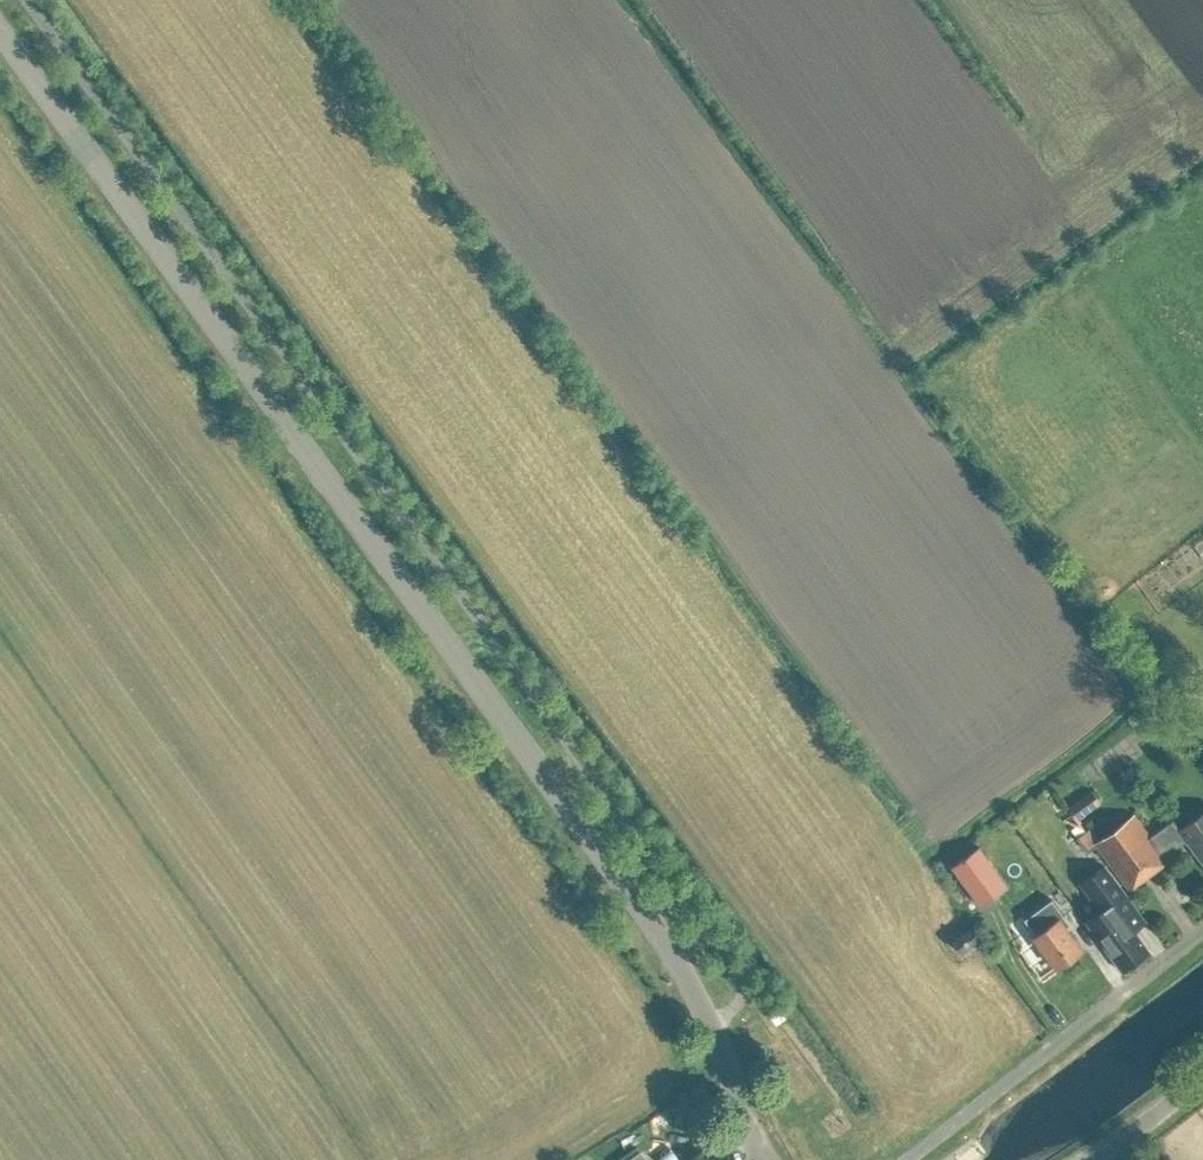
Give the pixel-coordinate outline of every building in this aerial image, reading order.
[(1099,801),(1090,789),(1068,805),(1077,817),(1099,801)] [(1179,828),(1172,818),(1149,835),(1133,813),(1094,841),(1128,888),(1168,860),(1165,856),(1186,840),(1202,863),(1202,811),(1179,828)] [(976,842),(950,861),(978,899),(1004,881),(976,842)] [(1146,921),(1104,864),(1078,883),(1098,911),(1084,921),(1121,972),(1150,950),(1134,929),(1146,921)] [(1051,897),(1023,917),(1035,934),(1032,936),(1055,967),(1082,948),(1065,925),(1069,922),(1063,914),(1053,900),(1051,897)] [(960,951),(977,938),(970,928),(952,941),(960,951)] [(775,1004),(766,1010),(774,1023),(784,1016),(775,1004)] [(640,1149),(624,1159),(647,1159),(640,1149)]
